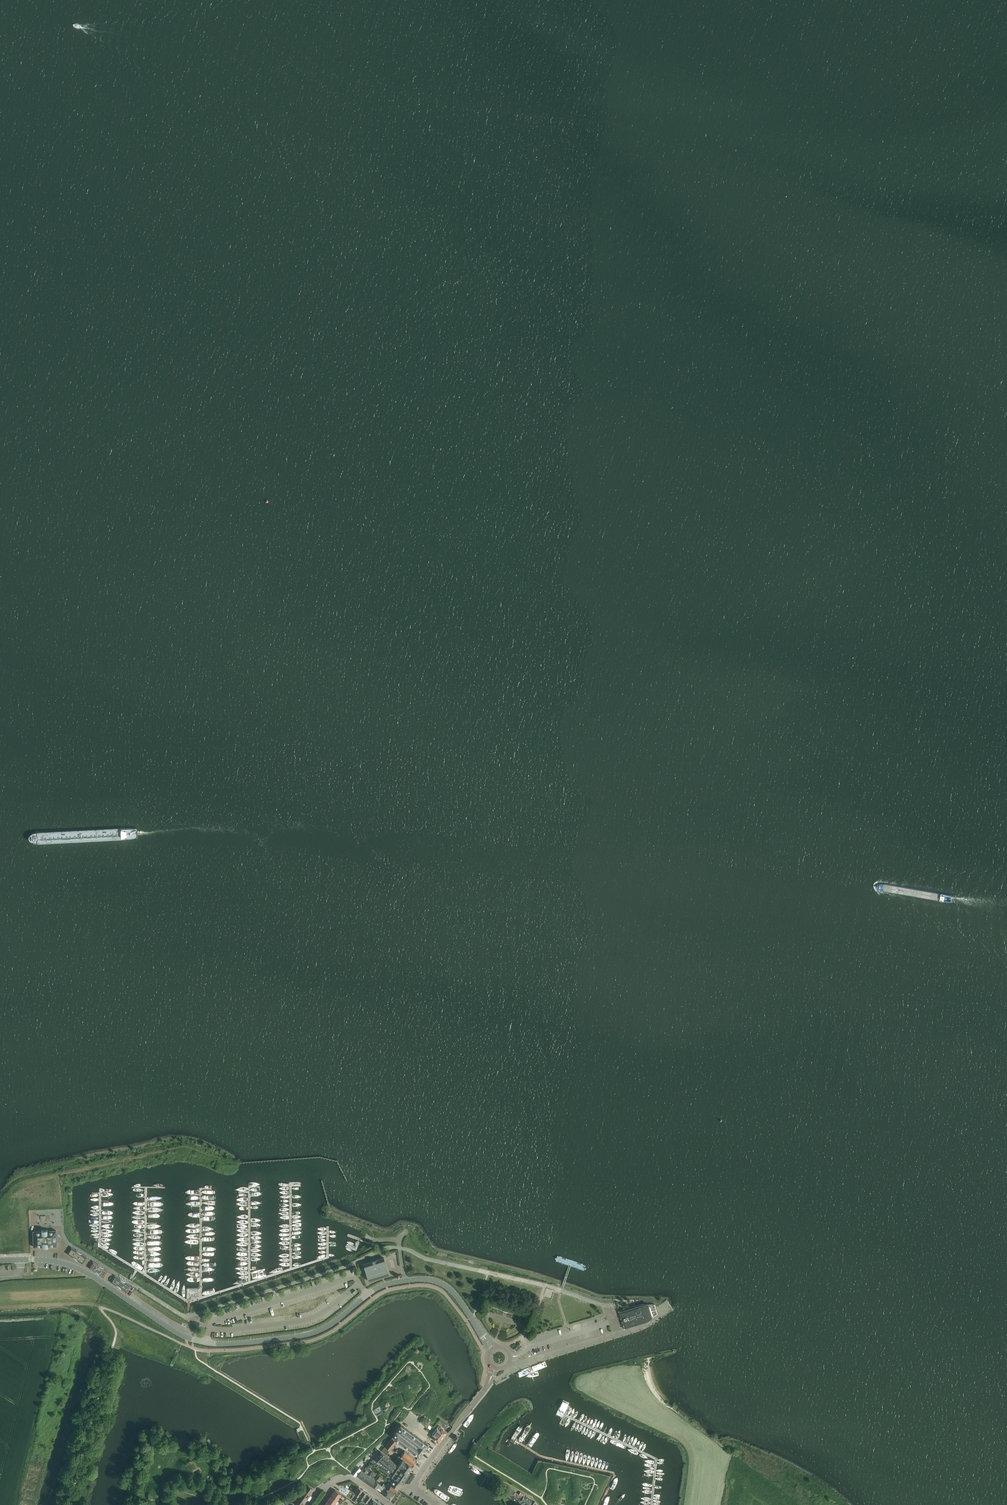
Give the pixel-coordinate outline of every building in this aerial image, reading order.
[(48,1231),(48,1230),(42,1230),(42,1231),(33,1231),(34,1247),(42,1247),(42,1248),(48,1247),(48,1246),(57,1246),(57,1242),(58,1241),(59,1241),(60,1240),(60,1239),(60,1238),(60,1237),(59,1236),(59,1235),(58,1235),(57,1234),(56,1234),(56,1230),(48,1231)] [(76,1250),(71,1247),(67,1253),(72,1257),(77,1261),(78,1260),(83,1263),(87,1257),(82,1254),(77,1250),(76,1250)] [(369,1281),(389,1275),(384,1257),(363,1264),(364,1267),(369,1281)] [(98,1265),(93,1261),(89,1268),(94,1271),(99,1275),(100,1274),(105,1278),(109,1271),(104,1268),(98,1264),(98,1265)] [(120,1279),(115,1275),(111,1282),(116,1285),(121,1289),(121,1288),(126,1292),(130,1285),(125,1282),(126,1282),(120,1278),(120,1279)] [(643,1305),(622,1312),(624,1317),(623,1317),(624,1321),(625,1321),(626,1326),(648,1319),(643,1305)] [(547,1367),(545,1361),(517,1372),(519,1378),(547,1367)] [(413,1380),(411,1374),(408,1375),(408,1377),(405,1379),(404,1380),(407,1385),(413,1380)] [(436,1396),(433,1392),(427,1396),(426,1395),(425,1395),(425,1396),(426,1397),(425,1397),(428,1402),(436,1396)] [(563,1400),(556,1415),(562,1418),(570,1403),(563,1400)] [(389,1408),(389,1406),(390,1406),(389,1402),(387,1402),(385,1402),(385,1404),(386,1407),(387,1407),(387,1408),(386,1409),(383,1411),(380,1406),(374,1410),(377,1416),(381,1414),(387,1410),(388,1410),(388,1409),(389,1408)] [(394,1411),(391,1416),(392,1417),(391,1418),(394,1420),(402,1410),(399,1408),(398,1409),(397,1408),(396,1410),(395,1409),(393,1410),(394,1411)] [(405,1410),(399,1418),(402,1421),(403,1420),(404,1421),(409,1413),(405,1410)] [(425,1415),(420,1422),(427,1427),(432,1420),(425,1415)] [(419,1456),(428,1444),(401,1424),(392,1436),(419,1456)] [(440,1428),(438,1426),(432,1434),(434,1435),(432,1438),(437,1442),(439,1443),(440,1441),(445,1434),(446,1433),(447,1432),(445,1430),(440,1427),(440,1428)] [(370,1437),(365,1429),(361,1433),(364,1438),(365,1440),(370,1437)] [(390,1450),(397,1442),(392,1438),(385,1446),(390,1450)] [(353,1453),(347,1448),(344,1452),(350,1457),(353,1453)] [(412,1466),(417,1460),(405,1450),(401,1456),(412,1466)] [(385,1472),(390,1464),(392,1461),(380,1451),(376,1456),(374,1458),(378,1461),(379,1463),(377,1466),(385,1472)] [(408,1473),(412,1466),(401,1456),(397,1462),(400,1464),(398,1465),(398,1466),(408,1473)] [(200,1467),(192,1460),(187,1462),(186,1475),(199,1469),(200,1472),(201,1471),(202,1470),(200,1467)] [(329,1467),(326,1461),(311,1469),(316,1478),(331,1470),(331,1469),(332,1469),(332,1468),(332,1467),(329,1467)] [(401,1483),(408,1473),(398,1466),(398,1465),(392,1461),(390,1464),(385,1472),(388,1474),(392,1476),(401,1483)] [(361,1470),(357,1476),(362,1479),(366,1474),(368,1471),(369,1471),(371,1469),(370,1468),(367,1466),(365,1468),(366,1469),(364,1472),(361,1470)] [(366,1474),(362,1479),(366,1483),(374,1472),(373,1470),(369,1475),(366,1474)] [(374,1472),(366,1483),(371,1486),(374,1482),(375,1480),(373,1478),(374,1476),(376,1473),(374,1472)] [(393,1480),(390,1483),(399,1488),(401,1483),(394,1478),(393,1480)] [(394,1494),(382,1486),(375,1482),(372,1487),(376,1490),(378,1487),(383,1491),(382,1493),(390,1499),(394,1494)] [(399,1488),(390,1483),(388,1482),(387,1482),(388,1483),(386,1486),(384,1484),(382,1486),(394,1494),(399,1488)] [(341,1486),(338,1490),(345,1496),(348,1491),(341,1486)] [(363,1490),(359,1486),(357,1489),(355,1487),(353,1490),(355,1491),(354,1492),(359,1495),(363,1490)] [(158,1488),(148,1492),(148,1498),(159,1504),(159,1490),(159,1488),(158,1488)] [(510,1488),(506,1493),(516,1501),(518,1498),(521,1500),(529,1504),(530,1504),(537,1504),(535,1502),(533,1503),(531,1502),(531,1501),(523,1496),(524,1495),(520,1492),(519,1495),(510,1488)] [(338,1499),(341,1494),(335,1489),(332,1494),(338,1499)] [(305,1490),(304,1490),(299,1496),(305,1501),(310,1494),(310,1493),(305,1490)] [(363,1498),(367,1493),(363,1490),(359,1495),(363,1498)] [(367,1504),(372,1496),(367,1493),(363,1498),(363,1499),(362,1500),(367,1504)] [(334,1504),(338,1499),(332,1494),(328,1499),(334,1504)] [(305,1501),(299,1496),(294,1503),(297,1504),(302,1504),(305,1501)] [(376,1500),(372,1496),(367,1504),(368,1504),(372,1504),(376,1500)]
